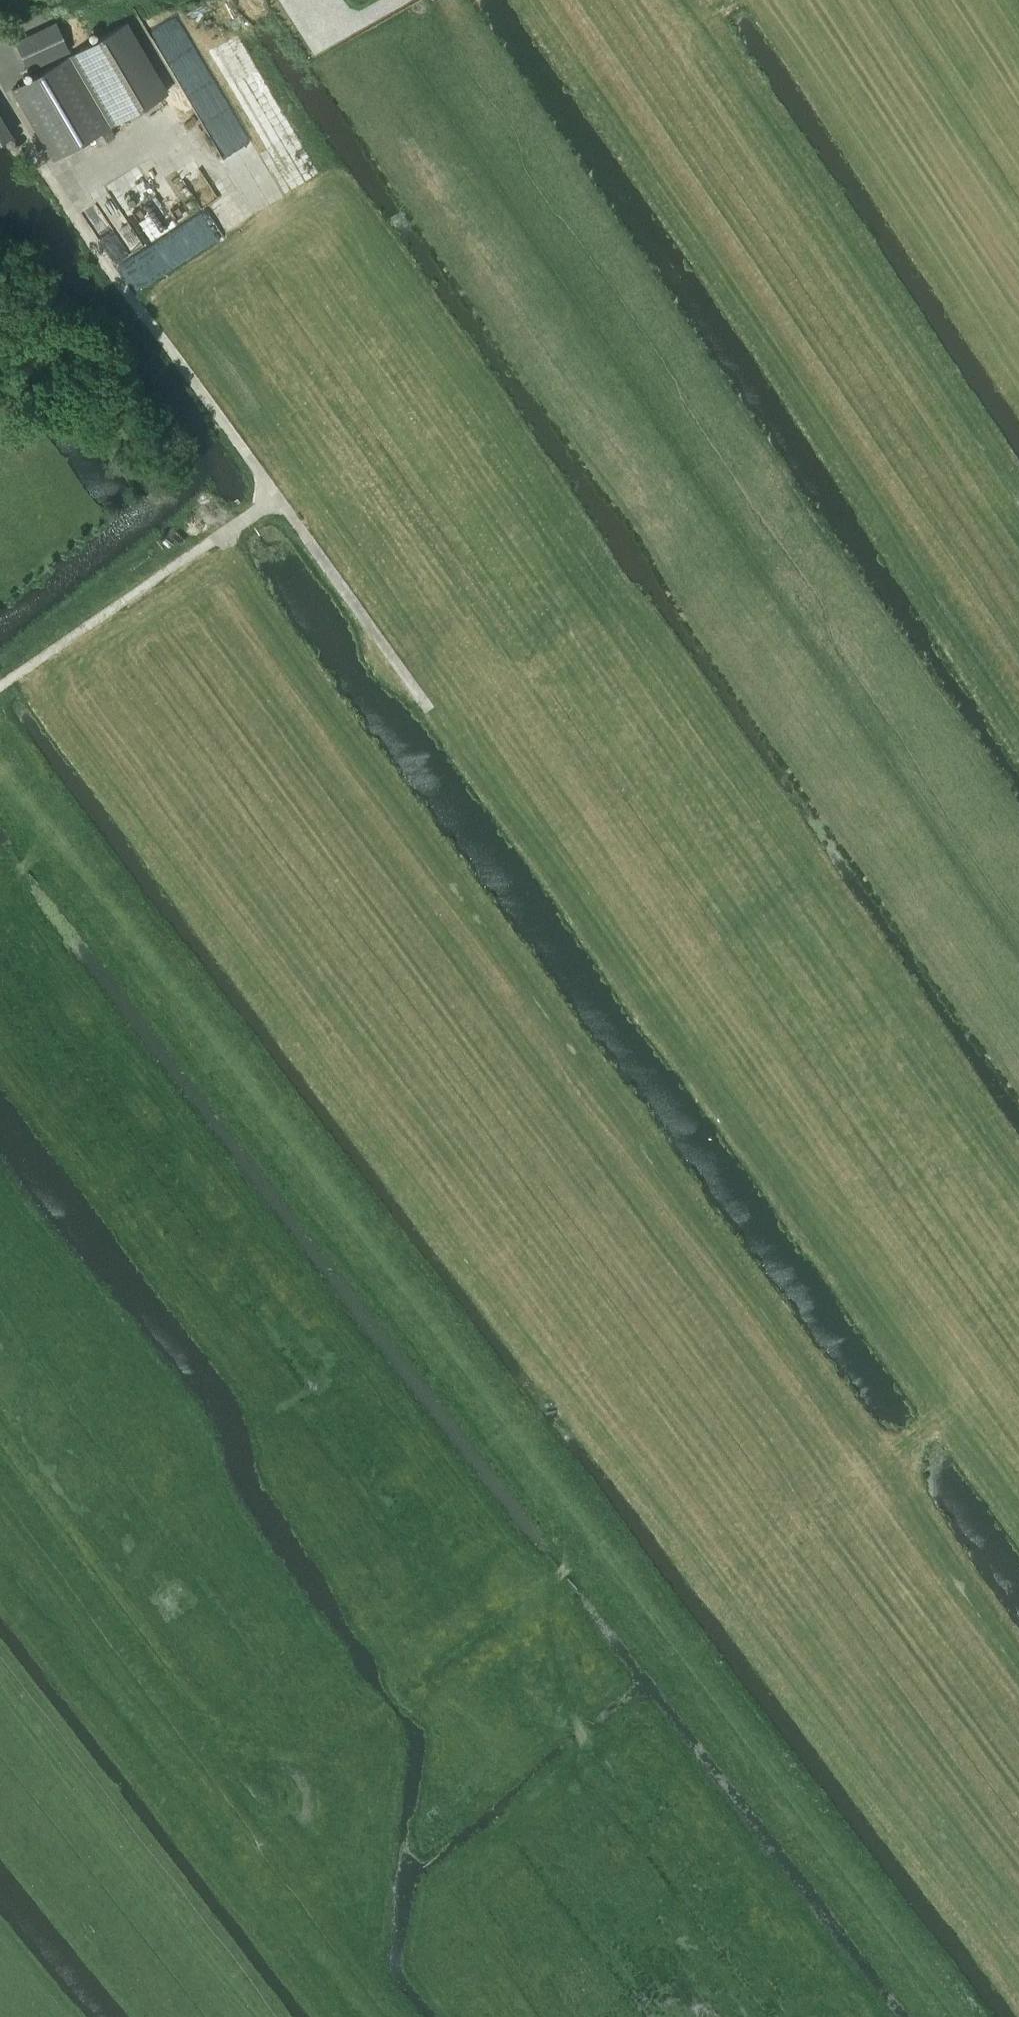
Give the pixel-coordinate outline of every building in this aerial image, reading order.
[(35,75),(11,89),(52,159),(93,135),(99,144),(115,135),(109,125),(141,107),(168,91),(127,21),(35,75)] [(44,28),(15,42),(21,55),(22,55),(28,68),(31,67),(69,49),(56,23),(44,28)] [(3,139),(10,134),(0,117),(0,140),(3,139)]
